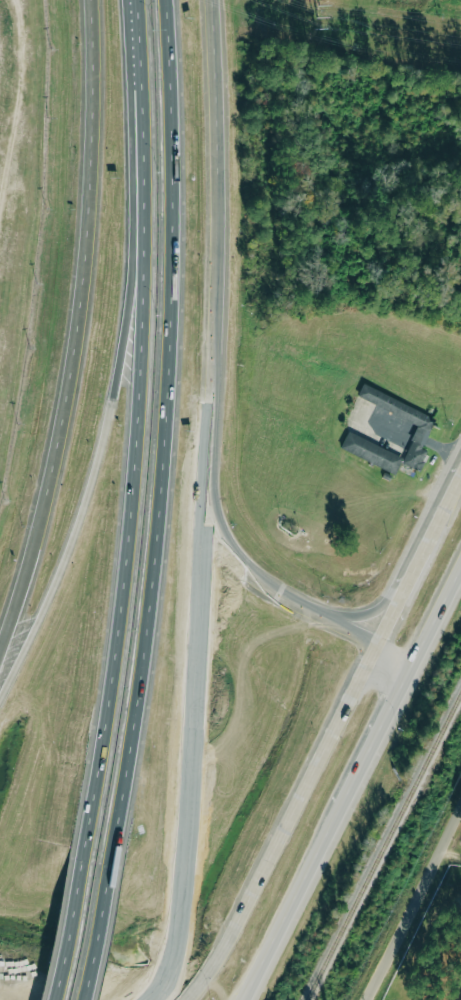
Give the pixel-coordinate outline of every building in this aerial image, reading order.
[(375,393),(369,406),(438,439),(444,426),(375,393)] [(412,466),(405,481),(353,455),(360,440),(412,466)]
